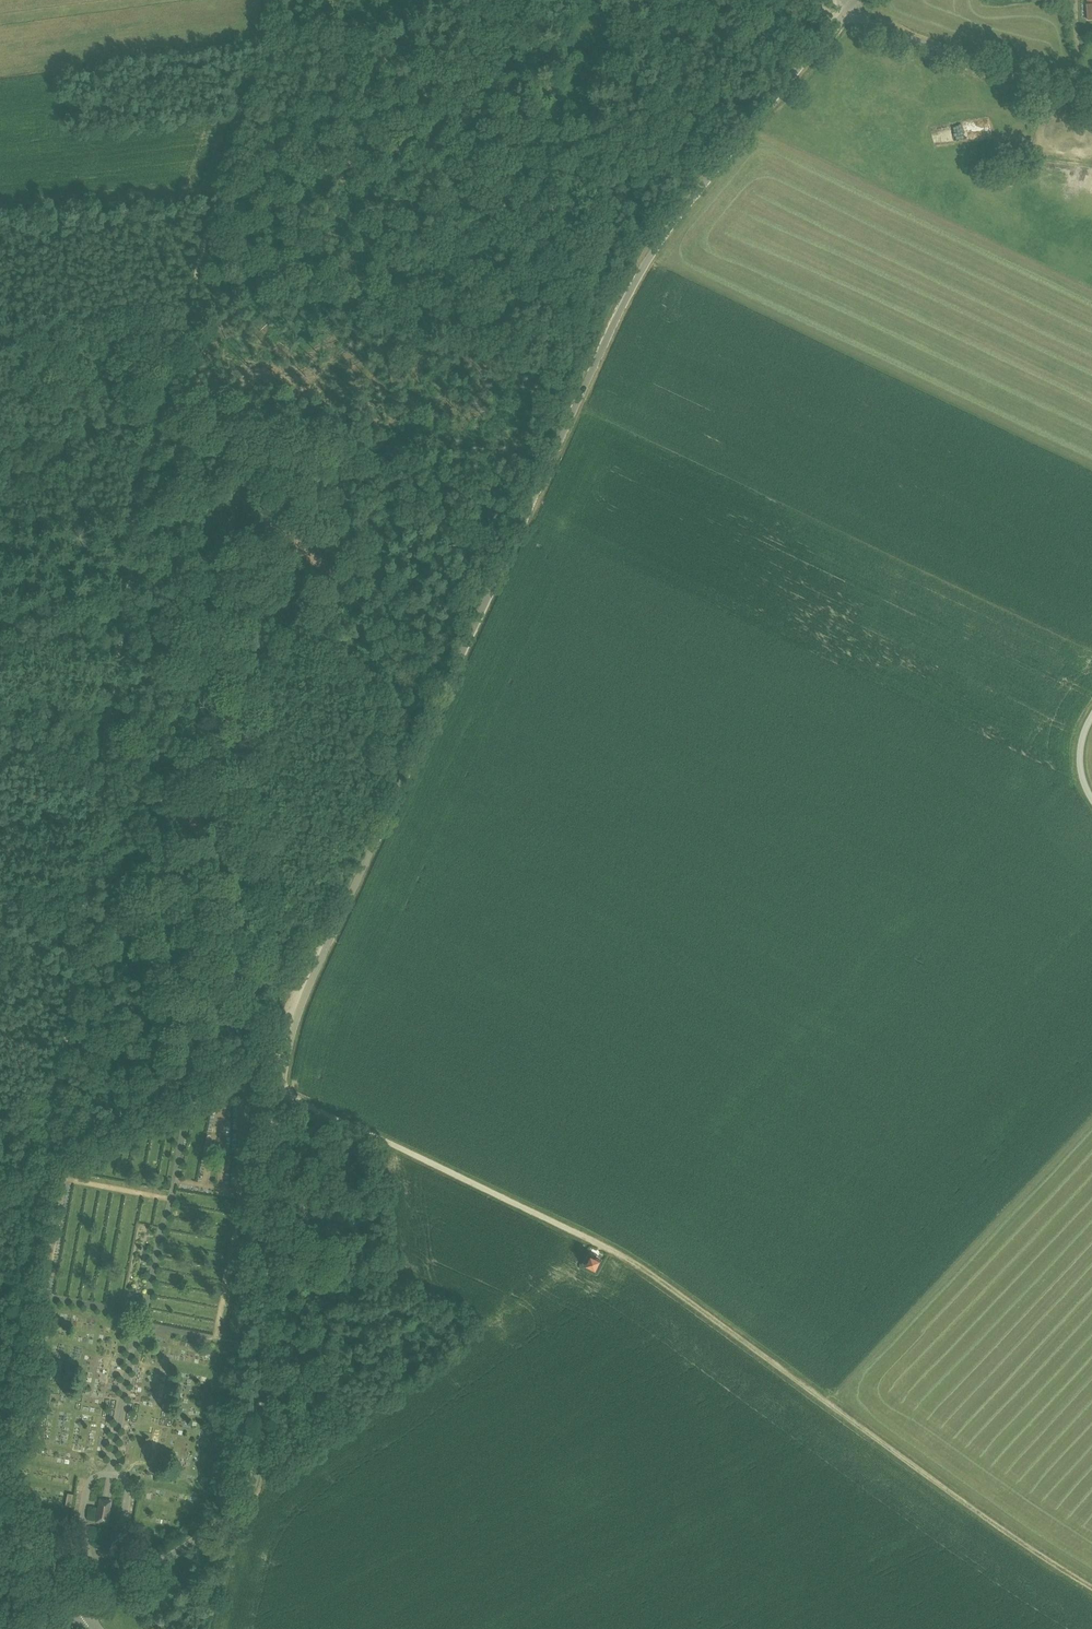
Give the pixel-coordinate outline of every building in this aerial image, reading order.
[(586,106),(584,115),(590,117),(593,108),(586,106)] [(584,1269),(592,1254),(579,1247),(571,1262),(584,1269)] [(72,1507),(74,1494),(68,1493),(65,1506),(72,1507)] [(108,1523),(111,1501),(100,1499),(97,1521),(108,1523)]
